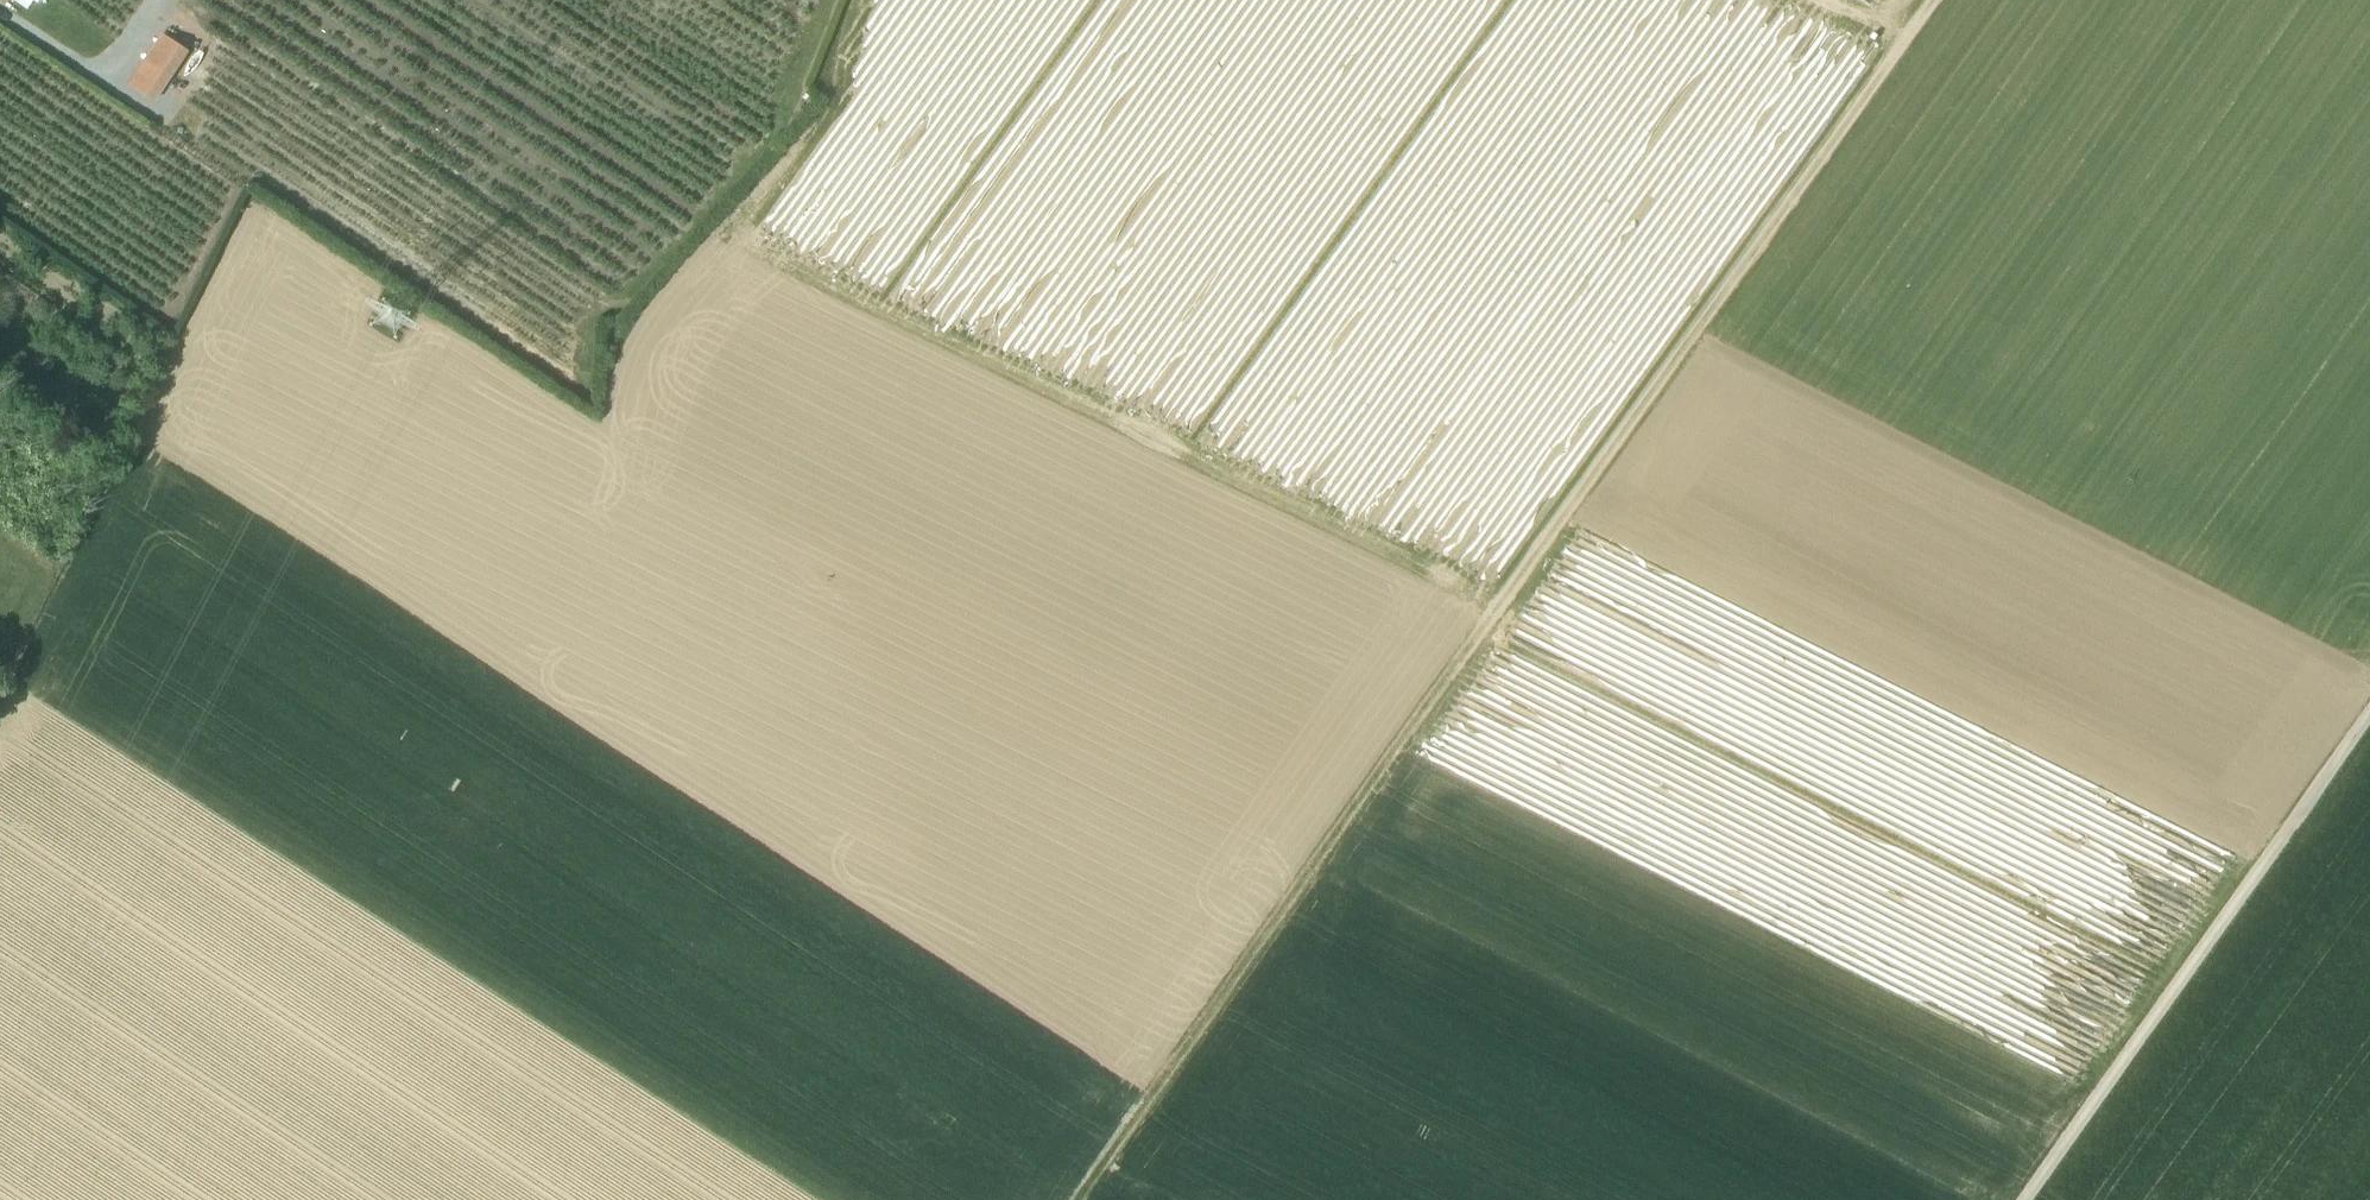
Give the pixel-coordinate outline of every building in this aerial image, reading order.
[(189,51),(163,34),(127,88),(153,105),(189,51)]
